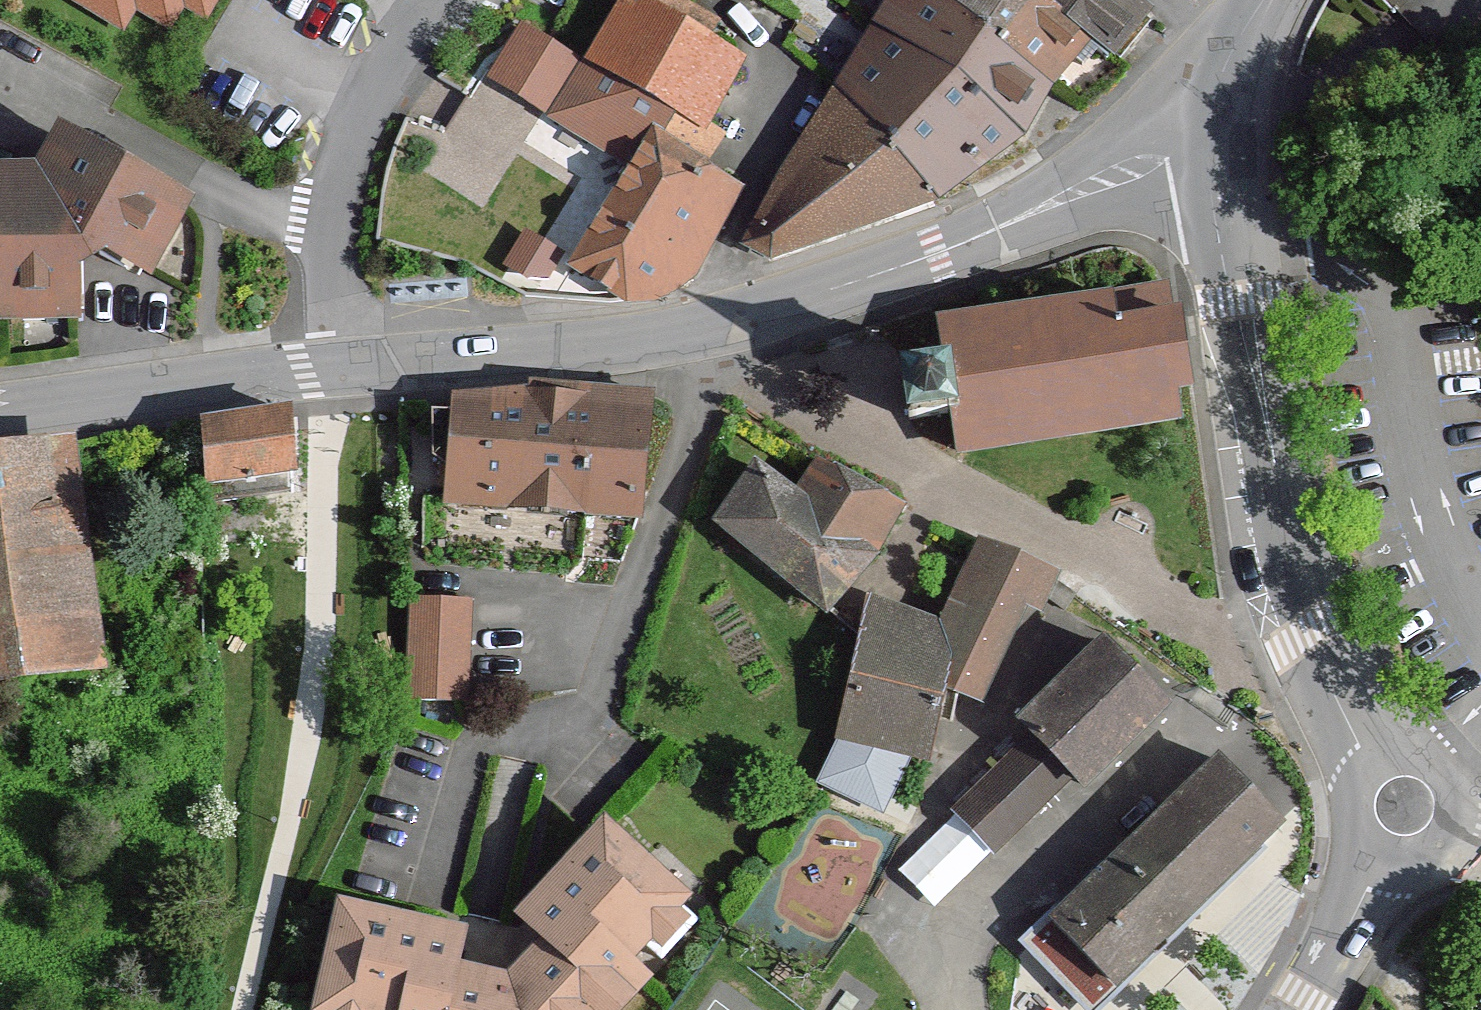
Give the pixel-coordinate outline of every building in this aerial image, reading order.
[(121,30),(134,8),(168,28),(182,5),(204,18),(215,0),(71,0),(121,30)] [(591,64),(677,114),(702,127),(739,62),(698,38),(634,3),(629,0),(627,0),(591,64)] [(698,38),(710,17),(680,0),(636,0),(634,3),(698,38)] [(897,20),(878,49),(849,94),(934,197),(1022,130),(1048,84),(986,33),(942,0),(910,0),(897,20)] [(910,0),(890,0),(884,10),(897,20),(910,0)] [(1014,0),(942,0),(986,33),(1014,0)] [(986,33),(1048,84),(1053,78),(1087,38),(1041,0),(1014,0),(986,33)] [(1087,38),(1108,56),(1127,34),(1149,8),(1139,0),(1041,0),(1087,38)] [(518,90),(553,109),(580,62),(530,33),(519,40),(498,77),(518,90)] [(660,144),(677,114),(591,64),(562,113),(641,161),(628,182),(580,262),(635,294),(644,293),(654,292),(665,287),(675,283),(682,276),(691,268),(698,261),(717,221),(719,216),(737,185),(699,165),(660,144)] [(934,197),(849,94),(808,158),(752,242),(768,251),(934,197)] [(716,136),(702,127),(677,114),(660,144),(699,165),(716,136)] [(156,245),(177,205),(87,155),(74,148),(59,175),(66,179),(53,202),(29,202),(26,194),(0,195),(0,313),(44,312),(44,300),(68,300),(68,268),(68,248),(82,247),(89,236),(104,247),(133,262),(145,239),(156,245)] [(728,221),(719,216),(717,221),(723,229),(728,221)] [(145,239),(133,262),(144,268),(156,245),(145,239)] [(1106,290),(1108,299),(1130,296),(1128,286),(1106,290)] [(1165,292),(1130,296),(1108,299),(941,323),(946,362),(901,367),(911,418),(953,411),(960,447),(1183,416),(1177,384),(1194,384),(1182,318),(1171,319),(1165,292)] [(44,300),(44,312),(69,313),(68,300),(44,300)] [(456,415),(452,458),(450,494),(641,507),(645,461),(649,393),(646,392),(644,408),(627,406),(526,397),(475,402),(457,403),(456,415)] [(290,466),(290,430),(290,418),(289,408),(218,417),(205,419),(205,440),(206,479),(290,466)] [(452,458),(456,415),(435,414),(434,457),(452,458)] [(205,419),(192,421),(193,440),(205,440),(205,419)] [(0,447),(0,676),(83,665),(50,441),(0,447)] [(759,468),(722,518),(830,602),(850,580),(873,554),(906,498),(900,495),(844,468),(797,494),(759,468)] [(993,540),(985,537),(981,546),(947,619),(961,626),(953,640),(954,655),(992,671),(1033,581),(1041,564),(993,540)] [(1062,578),(1041,564),(1033,581),(1070,605),(1079,589),(1075,587),(1062,578)] [(412,597),(412,696),(467,694),(466,599),(412,597)] [(953,640),(871,616),(841,732),(849,734),(865,737),(895,744),(911,748),(930,753),(954,655),(953,640)] [(1108,642),(1026,719),(1041,733),(1056,749),(1074,770),(1086,780),(1168,703),(1138,672),(1108,642)] [(1056,749),(1041,733),(1030,743),(961,810),(995,847),(1065,779),(1074,770),(1056,749)] [(911,748),(895,744),(889,767),(879,788),(848,772),(865,737),(849,734),(826,779),(886,810),(905,773),(911,748)] [(895,744),(865,737),(848,772),(879,788),(889,767),(895,744)] [(1248,790),(1221,760),(1036,935),(1092,996),(1155,941),(1230,867),(1278,822),(1248,790)] [(463,968),(472,931),(385,910),(383,921),(359,915),(337,997),(385,1009),(619,1009),(651,976),(631,956),(649,936),(686,896),(626,839),(608,858),(598,850),(537,917),(564,940),(576,951),(528,1000),(459,984),(463,968)] [(707,916),(686,896),(649,936),(670,956),(707,916)] [(576,951),(564,940),(523,982),(463,968),(459,984),(528,1000),(576,951)]
